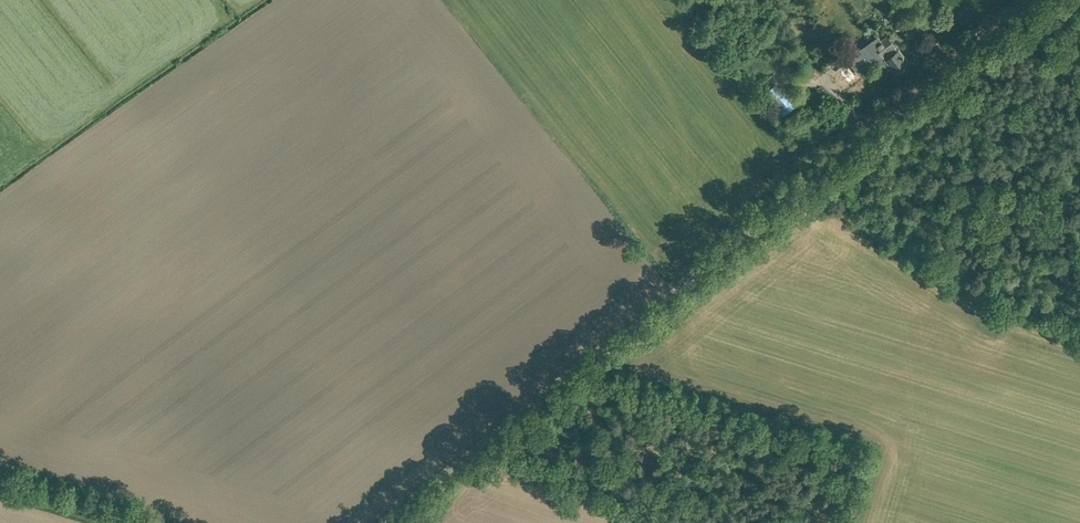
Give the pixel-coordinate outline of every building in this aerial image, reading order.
[(891,39),(888,35),(881,40),(888,49),(882,54),(884,57),(886,59),(885,60),(896,74),(910,63),(899,49),(898,50),(896,47),(898,46),(893,39),(891,39)] [(850,59),(861,74),(884,57),(882,54),(888,49),(881,40),(879,37),(850,59)] [(848,83),(857,77),(848,66),(840,72),(848,83)] [(989,336),(996,328),(985,319),(979,327),(989,336)]
